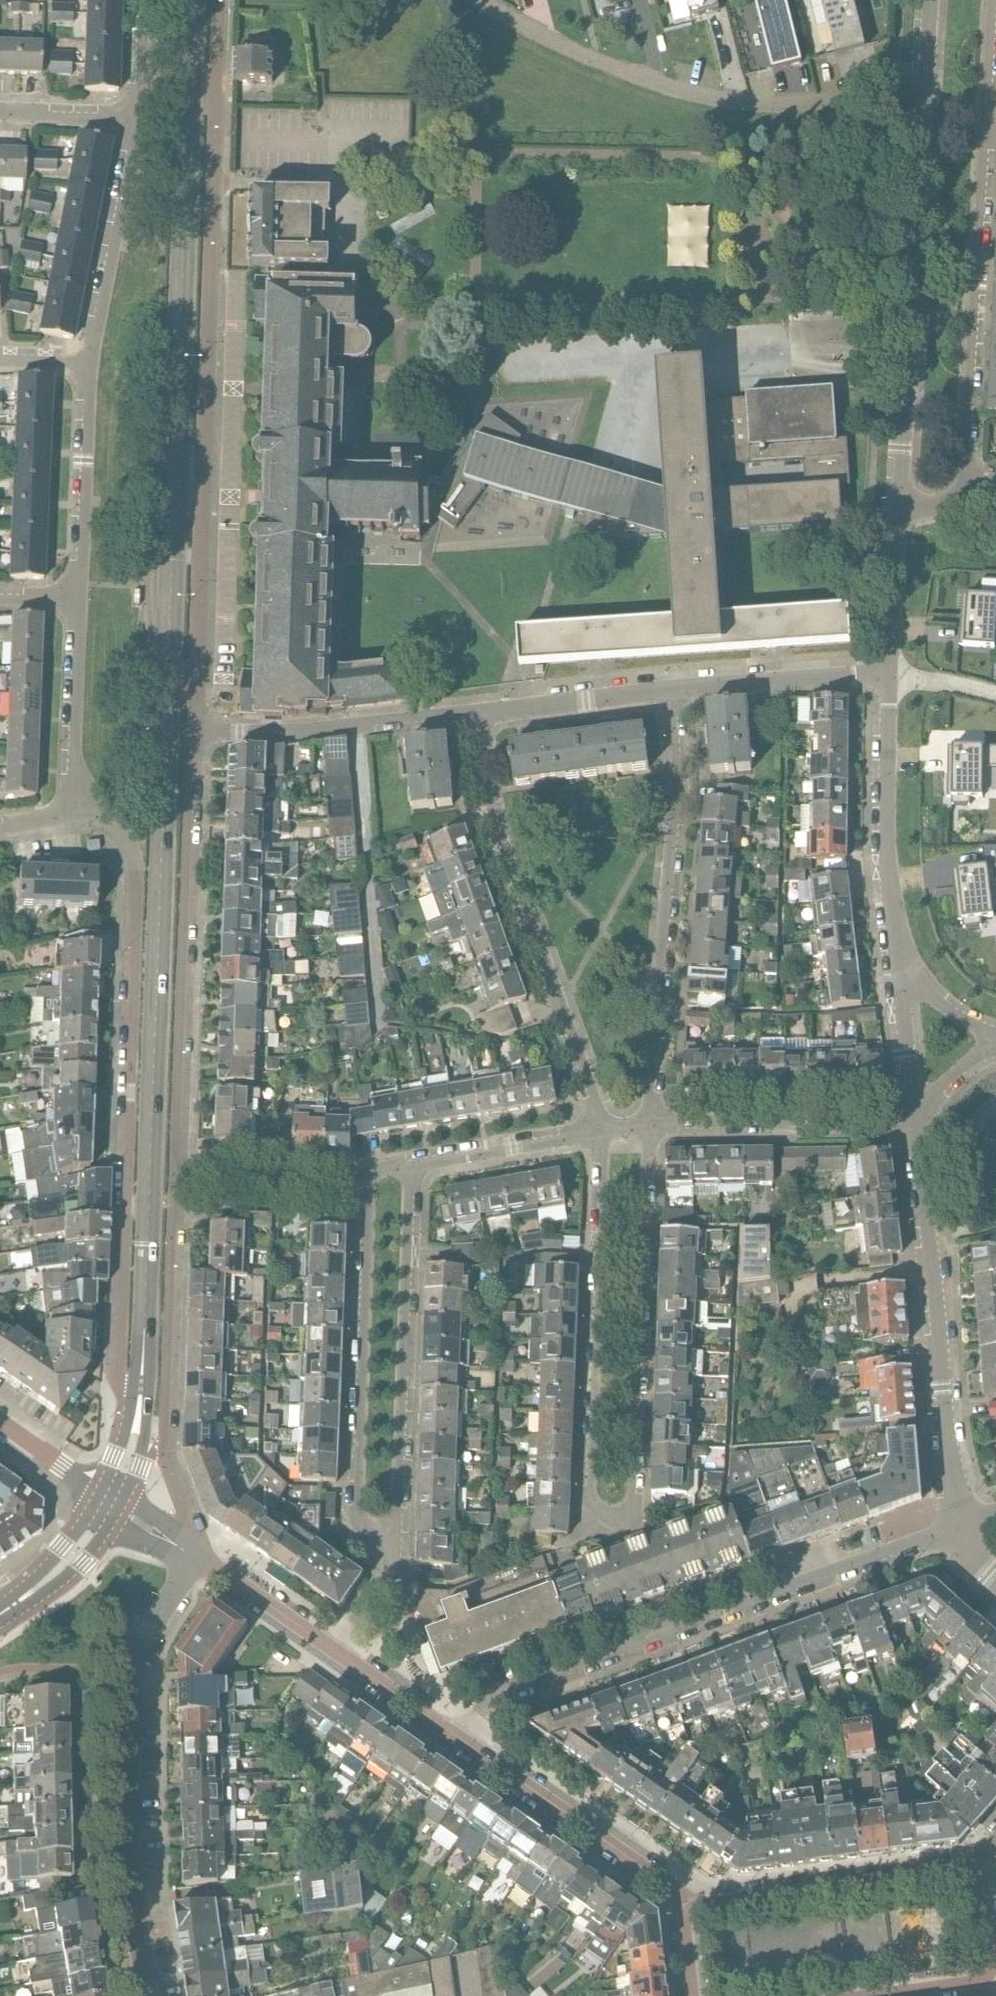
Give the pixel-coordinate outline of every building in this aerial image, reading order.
[(121,16),(121,0),(88,0),(87,15),(121,16)] [(690,20),(720,13),(716,0),(685,0),(690,20)] [(772,71),(801,64),(785,0),(754,0),(772,71)] [(836,55),(865,48),(853,0),(823,0),(836,55)] [(11,14),(20,14),(20,4),(11,4),(11,14)] [(20,14),(29,14),(29,4),(20,4),(20,14)] [(52,14),(74,14),(74,5),(52,4),(52,14)] [(51,23),(73,24),(74,14),(52,14),(51,23)] [(86,40),(120,41),(121,16),(87,15),(86,40)] [(18,74),(19,43),(12,42),(13,24),(0,23),(0,73),(18,74)] [(810,65),(801,29),(797,30),(806,66),(810,65)] [(86,66),(119,67),(120,41),(86,40),(86,66)] [(235,82),(274,83),(275,60),(279,60),(279,42),(253,41),(253,55),(236,55),(235,82)] [(18,74),(42,74),(43,43),(19,43),(18,74)] [(50,64),(72,64),(72,53),(50,52),(50,64)] [(49,75),(71,76),(72,64),(50,64),(49,75)] [(86,66),(85,91),(118,92),(119,67),(86,66)] [(75,159),(107,166),(112,141),(80,134),(75,159)] [(3,151),(2,181),(25,181),(26,152),(3,151)] [(34,161),(57,162),(57,152),(34,152),(34,161)] [(70,184),(102,190),(107,166),(75,159),(70,184)] [(34,170),(57,171),(57,162),(34,161),(34,170)] [(65,209),(98,215),(102,190),(70,184),(65,209)] [(1,203),(10,203),(10,193),(1,193),(1,203)] [(30,202),(50,206),(52,197),(32,193),(30,202)] [(273,268),(273,269),(331,270),(331,253),(325,253),(326,214),(332,214),(332,196),(253,195),(252,222),(251,240),(252,240),(251,268),(273,268)] [(28,211),(49,216),(50,206),(30,202),(28,211)] [(60,234),(93,240),(98,215),(65,209),(60,234)] [(55,259),(88,265),(93,240),(60,234),(55,259)] [(646,281),(706,282),(707,242),(647,241),(646,281)] [(20,251),(42,256),(43,247),(22,242),(20,251)] [(18,261),(40,265),(42,256),(20,251),(18,261)] [(9,268),(7,252),(0,253),(0,269),(9,268)] [(51,283),(83,290),(88,265),(55,259),(51,283)] [(669,539),(721,535),(843,527),(840,488),(850,487),(847,440),(837,440),(833,389),(746,395),(746,399),(712,402),(712,406),(706,406),(703,370),(658,373),(666,494),(514,450),(522,438),(490,415),(432,494),(433,476),(424,477),(424,466),(404,465),(403,469),(396,469),(396,475),(334,473),(335,453),(344,453),(345,445),(355,440),(356,393),(347,388),(347,380),(332,379),(332,364),(355,364),(363,364),(369,361),(373,353),(373,346),(370,339),(367,336),(362,334),(358,333),(360,290),(361,290),(361,284),(273,281),(273,284),(258,284),(256,322),(271,323),(266,447),(265,447),(265,449),(264,449),(262,449),(261,450),(259,451),(258,452),(258,454),(257,455),(257,457),(257,458),(257,460),(258,461),(259,463),(260,464),(262,465),(263,465),(265,465),(264,483),(271,489),(270,511),(263,515),(262,534),(261,534),(259,534),(258,535),(257,535),(255,537),(255,538),(254,539),(254,541),(254,542),(254,544),(254,545),(255,547),(256,548),(257,549),(259,550),(260,550),(262,550),(262,551),(263,551),(258,673),(244,673),(243,715),(284,717),(285,715),(295,717),(308,715),(323,715),(323,709),(330,709),(401,700),(396,663),(379,665),(379,668),(347,671),(333,670),(337,548),(332,548),(332,530),(392,532),(392,539),(422,540),(421,524),(430,524),(431,513),(455,531),(487,487),(568,510),(566,517),(573,519),(576,512),(585,515),(587,544),(669,539)] [(46,308),(78,315),(83,290),(51,283),(46,308)] [(10,301),(31,305),(33,297),(12,292),(10,301)] [(10,301),(8,311),(29,316),(31,305),(10,301)] [(78,315),(46,308),(43,322),(41,333),(73,339),(78,315)] [(18,402),(51,403),(53,378),(19,376),(18,402)] [(17,427),(50,428),(51,403),(18,402),(17,427)] [(16,452),(49,454),(50,428),(17,427),(16,452)] [(15,478),(48,479),(49,454),(16,452),(15,478)] [(14,503),(47,504),(48,479),(15,478),(14,503)] [(13,528),(46,530),(47,504),(14,503),(13,528)] [(11,554),(45,555),(46,530),(13,528),(11,554)] [(520,666),(793,647),(851,643),(849,608),(727,616),(721,535),(669,539),(674,620),(517,631),(520,666)] [(11,554),(10,579),(44,580),(45,555),(11,554)] [(963,645),(995,647),(995,633),(995,596),(986,595),(967,594),(966,611),(965,622),(966,622),(964,645),(963,645)] [(41,643),(42,618),(13,616),(13,627),(0,628),(0,643),(12,643),(41,643)] [(11,668),(40,669),(41,643),(12,643),(11,668)] [(10,694),(39,695),(40,669),(11,668),(10,694)] [(9,719),(38,720),(39,695),(10,694),(9,719)] [(848,728),(848,727),(848,706),(833,705),(833,701),(811,701),(811,716),(810,716),(810,727),(814,728),(848,728)] [(710,747),(712,774),(729,773),(729,774),(735,774),(735,772),(752,771),(747,703),(730,704),(730,702),(724,703),(724,704),(707,706),(709,733),(706,733),(707,747),(710,747)] [(8,745),(37,746),(38,720),(9,719),(8,745)] [(818,758),(847,758),(848,728),(814,728),(814,740),(819,740),(818,758)] [(582,777),(649,769),(646,745),(648,745),(647,739),(645,739),(644,729),(618,732),(617,730),(607,731),(603,732),(603,734),(577,737),(551,741),(550,738),(546,739),(536,740),(536,742),(510,746),(511,756),(509,756),(510,762),(512,762),(515,786),(582,777)] [(326,741),(326,759),(327,778),(351,776),(349,757),(348,738),(326,741)] [(436,808),(453,806),(451,779),(453,779),(451,764),(449,765),(446,738),(429,740),(429,738),(423,738),(423,740),(407,742),(414,810),(430,808),(430,810),(436,809),(436,808)] [(7,771),(36,772),(37,746),(8,745),(7,771)] [(983,797),(984,746),(948,745),(947,797),(983,797)] [(231,775),(281,778),(295,779),(295,768),(276,767),(276,759),(286,758),(287,746),(232,752),(231,775)] [(811,784),(814,784),(847,784),(847,758),(818,758),(812,758),(807,758),(807,771),(811,771),(811,784)] [(6,796),(34,797),(35,797),(36,772),(7,771),(6,796)] [(230,799),(266,800),(267,786),(280,787),(281,778),(231,775),(230,799)] [(328,801),(352,800),(351,776),(327,778),(320,778),(321,800),(328,800),(328,801)] [(813,808),(847,808),(847,784),(814,784),(813,808)] [(705,824),(737,828),(749,829),(751,815),(738,814),(739,804),(748,804),(749,789),(720,786),(719,800),(707,799),(705,824)] [(229,823),(283,823),(283,816),(280,816),(281,801),(266,800),(230,799),(229,823)] [(329,821),(355,819),(354,800),(352,800),(328,801),(329,821)] [(807,833),(847,834),(847,808),(813,808),(802,808),(802,833),(807,833)] [(355,836),(357,836),(355,819),(329,821),(331,838),(335,838),(355,836)] [(767,831),(780,831),(780,820),(768,819),(767,831)] [(228,846),(285,848),(285,845),(275,846),(275,835),(281,836),(281,833),(291,833),(291,824),(283,823),(229,823),(228,846)] [(703,848),(735,851),(737,828),(705,824),(703,848)] [(436,867),(474,854),(465,828),(430,841),(427,842),(436,867)] [(767,841),(780,842),(780,831),(767,831),(767,841)] [(807,833),(807,859),(807,860),(812,860),(846,861),(847,834),(807,833)] [(357,860),(355,836),(335,838),(336,861),(357,860)] [(400,856),(418,849),(414,836),(395,843),(400,856)] [(227,870),(299,872),(299,867),(299,865),(296,866),(296,856),(284,857),(285,848),(228,846),(227,870)] [(701,873),(741,877),(741,875),(733,874),(735,851),(703,848),(701,873)] [(449,890),(483,878),(474,854),(436,867),(419,874),(423,885),(444,877),(449,890)] [(812,871),(812,860),(807,860),(807,859),(802,859),(793,871),(806,871),(812,871)] [(994,918),(988,866),(953,871),(959,922),(994,918)] [(73,868),(55,867),(45,867),(44,871),(20,870),(19,906),(96,909),(98,873),(73,872),(73,868)] [(767,878),(779,879),(780,868),(767,867),(767,878)] [(226,892),(264,893),(264,880),(299,881),(299,872),(227,870),(226,892)] [(785,871),(785,882),(806,882),(806,871),(793,871),(785,871)] [(698,897),(731,900),(731,899),(739,899),(741,877),(701,873),(698,897)] [(813,907),(850,903),(847,876),(810,880),(813,907)] [(457,914),(492,902),(483,878),(449,890),(457,914)] [(766,890),(779,890),(779,879),(767,878),(766,890)] [(337,912),(361,910),(358,885),(330,888),(332,912),(337,912)] [(389,936),(400,933),(393,905),(397,905),(393,891),(379,894),(389,936)] [(225,917),(293,919),(293,916),(298,916),(297,903),(275,905),(263,904),(264,893),(226,892),(225,917)] [(696,922),(728,925),(731,900),(698,897),(696,922)] [(466,939),(500,926),(492,902),(457,914),(437,921),(440,928),(455,923),(457,928),(462,926),(466,939)] [(810,933),(853,928),(850,903),(813,907),(816,931),(810,932),(810,933)] [(338,925),(362,923),(361,910),(337,912),(338,925)] [(766,927),(779,927),(779,916),(766,915),(766,927)] [(224,940),(262,942),(262,931),(274,931),(274,926),(292,927),(293,919),(225,917),(224,940)] [(694,944),(727,947),(728,925),(696,922),(694,944)] [(475,963),(509,951),(500,926),(466,939),(458,942),(463,955),(471,952),(475,963)] [(765,937),(779,937),(779,927),(766,927),(765,937)] [(812,959),(856,954),(853,928),(810,933),(813,958),(812,958),(812,959)] [(224,962),(295,965),(295,964),(303,962),(302,953),(261,952),(262,942),(224,940),(224,962)] [(339,959),(365,957),(364,943),(338,945),(339,959)] [(55,971),(60,971),(97,972),(98,946),(56,944),(55,971)] [(692,971),(728,975),(729,961),(725,960),(727,947),(694,944),(692,971)] [(484,987),(518,975),(509,951),(475,963),(484,987)] [(822,984),(858,979),(856,954),(812,959),(815,983),(821,982),(822,984)] [(341,977),(366,975),(365,957),(339,959),(341,977)] [(784,981),(794,975),(792,960),(784,961),(784,981)] [(223,987),(271,988),(272,976),(278,976),(295,976),(295,965),(224,962),(223,987)] [(765,975),(777,976),(778,964),(765,964),(765,975)] [(44,1000),(96,1001),(97,972),(60,971),(59,988),(39,987),(39,990),(26,989),(26,999),(44,1000)] [(699,1007),(725,1010),(726,999),(728,975),(692,971),(690,996),(700,997),(699,1007)] [(446,981),(444,974),(433,978),(436,985),(446,981)] [(481,1033),(501,1036),(518,1030),(509,1006),(527,1000),(518,975),(484,987),(480,988),(489,1013),(475,1017),(481,1033)] [(821,1009),(829,1009),(861,1005),(858,979),(822,984),(823,993),(818,994),(821,1009)] [(222,1011),(274,1012),(281,1012),(282,1002),(271,1001),(271,988),(223,987),(222,1011)] [(345,1007),(369,1005),(368,990),(343,992),(345,1007)] [(43,1022),(95,1023),(96,1001),(44,1000),(43,1022)] [(370,1021),(369,1005),(345,1007),(346,1028),(347,1028),(370,1025),(370,1021)] [(857,1024),(877,1022),(876,1009),(856,1011),(857,1024)] [(221,1035),(258,1035),(258,1024),(274,1024),(274,1012),(222,1011),(221,1035)] [(686,1026),(709,1028),(710,1015),(687,1013),(686,1026)] [(833,1023),(846,1023),(845,1013),(832,1014),(833,1023)] [(744,1025),(761,1025),(761,1016),(744,1016),(744,1025)] [(724,1039),(735,1038),(735,1020),(724,1020),(724,1039)] [(41,1048),(58,1049),(94,1051),(95,1023),(43,1022),(42,1035),(41,1035),(41,1048)] [(361,1049),(373,1039),(370,1025),(347,1028),(348,1050),(361,1049)] [(389,1046),(401,1044),(399,1037),(397,1029),(386,1027),(388,1039),(389,1046)] [(685,1091),(710,1091),(709,1055),(707,1055),(707,1032),(697,1032),(697,1044),(686,1044),(684,1055),(685,1091)] [(220,1058),(268,1058),(270,1034),(258,1035),(221,1035),(220,1058)] [(765,1040),(765,1048),(796,1049),(796,1044),(791,1044),(791,1041),(765,1040)] [(833,1089),(834,1043),(834,1042),(808,1042),(808,1054),(809,1089),(833,1089)] [(833,1089),(859,1088),(858,1050),(855,1050),(855,1043),(834,1043),(833,1089)] [(858,1045),(858,1050),(859,1088),(884,1088),(883,1053),(869,1053),(868,1045),(858,1045)] [(521,1061),(529,1057),(525,1048),(517,1051),(521,1061)] [(45,1069),(93,1072),(94,1051),(58,1049),(57,1059),(54,1059),(54,1056),(40,1056),(40,1058),(32,1058),(32,1068),(45,1069)] [(513,1065),(521,1061),(517,1051),(509,1054),(513,1065)] [(735,1090),(759,1090),(760,1051),(736,1051),(736,1055),(734,1055),(735,1090)] [(759,1090),(786,1089),(786,1057),(772,1057),(772,1053),(771,1053),(771,1051),(760,1051),(759,1090)] [(786,1089),(809,1089),(808,1054),(786,1054),(786,1057),(786,1089)] [(710,1091),(735,1090),(734,1055),(709,1055),(710,1091)] [(219,1082),(260,1083),(268,1083),(268,1071),(280,1071),(280,1059),(268,1058),(220,1058),(219,1082)] [(525,1072),(532,1107),(557,1103),(551,1068),(525,1072)] [(44,1092),(53,1093),(93,1095),(93,1072),(45,1069),(44,1092)] [(422,1080),(429,1079),(427,1070),(421,1071),(422,1080)] [(500,1070),(485,1072),(486,1078),(474,1080),(480,1116),(507,1112),(501,1077),(500,1070)] [(507,1112),(532,1107),(525,1072),(501,1077),(507,1112)] [(480,1116),(474,1080),(449,1085),(455,1120),(480,1116)] [(430,1125),(424,1089),(423,1085),(398,1089),(399,1091),(405,1129),(430,1125)] [(430,1125),(455,1120),(449,1085),(424,1089),(430,1125)] [(218,1114),(254,1116),(255,1091),(219,1090),(218,1114)] [(366,1136),(405,1129),(399,1091),(372,1096),(373,1101),(372,1102),(373,1109),(362,1111),(366,1136)] [(36,1127),(92,1117),(93,1095),(53,1093),(52,1115),(45,1114),(45,1116),(34,1115),(34,1127),(36,1127)] [(21,1105),(38,1103),(37,1094),(19,1096),(21,1105)] [(295,1154),(325,1156),(328,1111),(328,1110),(297,1108),(295,1154)] [(352,1138),(366,1136),(362,1111),(351,1113),(351,1120),(340,1119),(341,1112),(328,1111),(325,1156),(351,1157),(352,1138)] [(264,1153),(264,1140),(253,1140),(254,1116),(218,1114),(217,1139),(238,1140),(238,1152),(264,1153)] [(40,1149),(91,1141),(92,1117),(36,1127),(40,1149)] [(56,1179),(55,1174),(90,1169),(91,1141),(40,1149),(19,1154),(24,1184),(32,1183),(56,1179)] [(848,1202),(895,1196),(889,1153),(863,1156),(845,1156),(845,1150),(783,1151),(783,1183),(798,1183),(798,1173),(846,1173),(847,1191),(848,1202)] [(746,1192),(745,1186),(744,1151),(720,1152),(719,1186),(720,1192),(746,1192)] [(745,1186),(773,1186),(773,1151),(744,1151),(745,1186)] [(693,1191),(693,1187),(694,1152),(667,1153),(668,1191),(693,1191)] [(693,1187),(719,1186),(720,1152),(694,1152),(693,1187)] [(78,1197),(110,1194),(111,1172),(56,1179),(32,1183),(33,1188),(40,1187),(41,1195),(78,1188),(78,1197)] [(566,1207),(565,1201),(562,1185),(569,1184),(567,1174),(560,1176),(560,1173),(532,1178),(538,1211),(566,1207)] [(512,1221),(529,1218),(539,1216),(538,1211),(532,1178),(504,1183),(510,1217),(511,1216),(512,1221)] [(482,1222),(510,1217),(504,1183),(476,1188),(482,1222)] [(454,1226),(482,1222),(476,1188),(448,1192),(450,1207),(443,1208),(446,1222),(453,1221),(454,1226)] [(34,1223),(110,1216),(110,1194),(78,1197),(77,1206),(65,1207),(64,1205),(32,1209),(34,1223)] [(853,1230),(898,1225),(895,1196),(848,1202),(832,1204),(824,1205),(827,1233),(835,1233),(853,1230)] [(663,1225),(694,1226),(694,1212),(664,1211),(663,1225)] [(212,1250),(250,1252),(251,1227),(273,1227),(273,1214),(236,1213),(236,1225),(213,1224),(212,1250)] [(64,1245),(109,1246),(110,1216),(34,1223),(36,1237),(64,1233),(64,1245)] [(314,1216),(304,1216),(303,1228),(313,1229),(314,1216)] [(892,1255),(902,1253),(898,1225),(853,1230),(857,1259),(869,1257),(870,1269),(893,1266),(892,1255)] [(313,1255),(346,1255),(347,1230),(314,1229),(313,1255)] [(662,1254),(703,1256),(706,1256),(707,1232),(663,1231),(662,1254)] [(711,1242),(724,1241),(723,1231),(711,1233),(711,1242)] [(739,1285),(772,1281),(771,1231),(741,1231),(739,1285)] [(545,1248),(544,1236),(543,1233),(520,1237),(523,1253),(545,1248)] [(545,1248),(563,1249),(563,1237),(544,1236),(545,1248)] [(995,1275),(995,1238),(995,1250),(974,1251),(976,1277),(995,1275)] [(70,1264),(108,1264),(109,1246),(64,1245),(43,1247),(45,1259),(46,1268),(70,1264)] [(453,1261),(475,1260),(474,1245),(452,1247),(453,1261)] [(211,1275),(228,1277),(235,1277),(248,1278),(250,1252),(212,1250),(211,1275)] [(661,1278),(701,1280),(703,1256),(662,1254),(661,1278)] [(312,1279),(345,1281),(346,1255),(313,1255),(302,1255),(302,1279),(312,1279)] [(534,1291),(537,1291),(578,1292),(579,1268),(568,1268),(568,1256),(543,1255),(543,1266),(535,1266),(534,1291)] [(531,1280),(532,1261),(511,1260),(511,1279),(531,1280)] [(50,1291),(58,1289),(69,1288),(96,1285),(107,1283),(108,1264),(70,1264),(69,1273),(49,1278),(50,1291)] [(427,1292),(464,1293),(465,1268),(428,1267),(427,1292)] [(262,1278),(271,1278),(271,1270),(255,1270),(255,1278),(262,1278)] [(708,1280),(720,1281),(720,1272),(708,1272),(708,1280)] [(235,1277),(228,1277),(211,1275),(192,1274),(191,1300),(227,1301),(234,1302),(235,1277)] [(976,1277),(978,1300),(995,1299),(995,1275),(976,1277)] [(262,1278),(252,1278),(252,1303),(262,1303),(262,1278)] [(660,1303),(701,1305),(701,1280),(661,1278),(660,1303)] [(311,1305),(344,1306),(345,1281),(312,1279),(311,1305)] [(720,1281),(708,1280),(707,1290),(721,1291),(721,1281),(720,1281)] [(739,1285),(739,1308),(748,1307),(780,1303),(778,1280),(772,1281),(739,1285)] [(68,1313),(91,1310),(95,1309),(96,1285),(69,1288),(58,1289),(59,1293),(41,1295),(45,1316),(68,1313)] [(477,1294),(493,1295),(494,1285),(477,1285),(477,1294)] [(821,1321),(907,1314),(905,1286),(819,1293),(821,1321)] [(544,1316),(577,1317),(578,1292),(537,1291),(536,1314),(540,1315),(540,1316),(544,1316)] [(426,1317),(463,1318),(464,1293),(427,1292),(426,1317)] [(477,1303),(493,1304),(493,1295),(477,1294),(477,1303)] [(995,1323),(995,1299),(978,1300),(980,1324),(995,1323)] [(190,1325),(226,1327),(227,1301),(191,1300),(190,1325)] [(504,1314),(516,1315),(517,1304),(504,1303),(504,1314)] [(659,1327),(693,1329),(718,1329),(731,1330),(731,1320),(708,1319),(709,1305),(701,1305),(660,1303),(659,1327)] [(296,1304),(295,1329),(306,1329),(307,1304),(296,1304)] [(284,1314),(284,1305),(269,1305),(269,1314),(284,1314)] [(310,1330),(343,1331),(344,1306),(311,1305),(310,1330)] [(739,1308),(738,1338),(748,1337),(748,1307),(739,1308)] [(68,1313),(45,1316),(43,1353),(33,1346),(14,1334),(11,1338),(0,1330),(0,1374),(10,1381),(39,1402),(58,1416),(77,1388),(84,1378),(82,1377),(89,1368),(91,1310),(68,1313)] [(255,1327),(261,1327),(261,1314),(252,1314),(252,1327),(255,1327)] [(503,1325),(516,1326),(516,1315),(504,1314),(503,1325)] [(824,1348),(909,1342),(907,1314),(821,1321),(824,1348)] [(543,1340),(576,1341),(577,1317),(544,1316),(543,1340)] [(425,1342),(462,1343),(463,1318),(426,1317),(425,1342)] [(995,1347),(995,1323),(980,1324),(982,1348),(995,1347)] [(189,1351),(225,1353),(226,1327),(190,1325),(189,1351)] [(658,1351),(693,1352),(693,1329),(659,1327),(658,1351)] [(269,1328),(268,1342),(281,1342),(282,1329),(269,1328)] [(731,1330),(718,1329),(718,1339),(731,1339),(731,1330)] [(309,1355),(342,1356),(343,1331),(310,1330),(309,1355)] [(475,1344),(491,1344),(491,1335),(475,1334),(475,1344)] [(542,1365),(575,1365),(576,1341),(543,1340),(530,1340),(529,1364),(542,1365)] [(424,1366),(459,1368),(461,1368),(462,1343),(425,1342),(424,1366)] [(475,1353),(491,1354),(491,1344),(475,1344),(475,1353)] [(995,1372),(995,1347),(982,1348),(984,1372),(995,1372)] [(189,1377),(224,1379),(225,1353),(189,1351),(189,1377)] [(657,1375),(690,1376),(703,1377),(704,1353),(693,1352),(658,1351),(657,1375)] [(502,1363),(515,1363),(515,1352),(503,1352),(502,1363)] [(268,1364),(281,1365),(281,1355),(267,1354),(268,1364)] [(308,1380),(341,1382),(342,1356),(309,1355),(308,1380)] [(870,1399),(914,1396),(912,1370),(896,1371),(895,1359),(872,1361),(859,1362),(861,1393),(870,1392),(870,1399)] [(502,1373),(514,1374),(515,1363),(502,1363),(502,1373)] [(252,1377),(262,1377),(262,1365),(252,1367),(252,1377)] [(541,1388),(574,1390),(575,1365),(542,1365),(541,1388)] [(423,1389),(458,1390),(459,1368),(424,1366),(423,1389)] [(716,1377),(729,1378),(730,1368),(717,1367),(716,1377)] [(995,1396),(995,1372),(984,1372),(985,1397),(995,1396)] [(656,1398),(693,1400),(693,1390),(689,1390),(690,1376),(657,1375),(656,1398)] [(188,1403),(224,1405),(224,1402),(223,1402),(224,1379),(189,1377),(188,1403)] [(307,1406),(340,1407),(341,1382),(308,1380),(307,1406)] [(464,1383),(464,1391),(464,1392),(468,1392),(476,1392),(476,1383),(464,1383)] [(540,1413),(573,1414),(574,1390),(541,1388),(540,1413)] [(422,1416),(459,1418),(459,1416),(467,1416),(468,1392),(464,1392),(464,1391),(458,1390),(423,1389),(422,1416)] [(883,1425),(916,1422),(914,1396),(870,1399),(871,1409),(869,1409),(871,1436),(884,1435),(883,1425)] [(266,1404),(278,1405),(279,1397),(266,1397),(266,1404)] [(655,1422),(688,1423),(688,1411),(692,1411),(693,1400),(656,1398),(655,1422)] [(501,1411),(513,1412),(513,1401),(501,1400),(501,1411)] [(250,1416),(261,1417),(261,1403),(251,1402),(250,1416)] [(187,1429),(226,1430),(226,1427),(219,1427),(219,1414),(223,1414),(224,1405),(188,1403),(187,1429)] [(306,1431),(339,1432),(340,1407),(307,1406),(306,1431)] [(478,1417),(494,1418),(494,1407),(479,1406),(478,1417)] [(500,1422),(513,1422),(513,1412),(501,1411),(500,1422)] [(539,1437),(572,1438),(573,1414),(540,1413),(539,1437)] [(727,1414),(717,1414),(717,1426),(726,1426),(727,1426),(727,1414)] [(265,1429),(279,1430),(279,1416),(265,1415),(265,1429)] [(422,1441),(458,1443),(459,1418),(422,1416),(422,1441)] [(654,1446),(691,1448),(692,1423),(688,1423),(655,1422),(654,1446)] [(186,1455),(221,1456),(220,1443),(226,1443),(226,1430),(187,1429),(186,1455)] [(247,1440),(260,1441),(260,1429),(247,1429),(247,1440)] [(470,1440),(482,1441),(482,1431),(470,1430),(470,1440)] [(305,1456),(338,1457),(339,1432),(306,1431),(305,1456)] [(916,1433),(869,1438),(861,1472),(853,1475),(870,1520),(922,1501),(920,1478),(916,1433)] [(538,1461),(571,1463),(572,1438),(539,1437),(538,1461)] [(469,1451),(481,1451),(482,1441),(470,1440),(469,1451)] [(421,1466),(457,1467),(458,1443),(422,1441),(421,1466)] [(265,1454),(273,1454),(274,1444),(265,1444),(265,1454)] [(653,1470),(697,1471),(697,1462),(699,1462),(699,1458),(707,1458),(707,1448),(691,1448),(654,1446),(653,1470)] [(811,1541),(841,1531),(821,1470),(814,1448),(780,1449),(780,1450),(811,1541)] [(499,1459),(511,1460),(512,1449),(499,1449),(499,1459)] [(782,1552),(811,1541),(780,1450),(747,1452),(747,1453),(782,1552)] [(753,1563),(782,1552),(747,1453),(732,1454),(729,1492),(727,1493),(734,1510),(753,1563)] [(265,1456),(276,1466),(276,1454),(273,1454),(265,1454),(265,1456)] [(210,1518),(227,1530),(255,1488),(269,1468),(261,1461),(259,1457),(234,1457),(221,1456),(186,1455),(200,1492),(210,1518)] [(304,1481),(337,1483),(338,1457),(305,1456),(304,1481)] [(498,1470),(511,1470),(511,1460),(499,1459),(498,1470)] [(853,1475),(848,1460),(821,1470),(841,1531),(870,1520),(853,1475)] [(537,1485),(570,1487),(571,1463),(538,1461),(537,1485)] [(420,1491),(457,1492),(457,1467),(421,1466),(420,1491)] [(227,1530),(250,1546),(278,1503),(288,1487),(269,1468),(255,1488),(227,1530)] [(652,1495),(688,1496),(696,1496),(699,1492),(699,1471),(697,1471),(653,1470),(652,1495)] [(20,1487),(1,1473),(0,1474),(0,1514),(20,1487)] [(708,1487),(723,1487),(724,1474),(709,1473),(708,1487)] [(536,1510),(569,1511),(570,1487),(537,1485),(528,1484),(527,1497),(528,1498),(528,1509),(536,1510)] [(42,1534),(43,1503),(20,1487),(0,1514),(0,1561),(6,1557),(42,1534)] [(295,1578),(318,1545),(320,1542),(321,1514),(336,1514),(337,1494),(322,1494),(322,1489),(303,1488),(298,1527),(272,1561),(295,1578)] [(468,1499),(480,1500),(480,1489),(468,1488),(468,1499)] [(419,1516),(457,1517),(457,1513),(456,1513),(457,1492),(420,1491),(419,1516)] [(497,1508),(510,1508),(510,1498),(497,1497),(497,1508)] [(250,1546),(272,1561),(298,1527),(282,1516),(287,1508),(278,1503),(250,1546)] [(497,1519),(509,1519),(510,1508),(497,1508),(497,1519)] [(552,1547),(552,1546),(552,1535),(568,1536),(569,1511),(536,1510),(535,1534),(537,1534),(537,1540),(523,1545),(527,1556),(552,1547)] [(676,1590),(753,1563),(734,1510),(659,1537),(637,1545),(615,1553),(577,1567),(581,1577),(597,1619),(634,1606),(656,1598),(676,1590)] [(480,1525),(491,1526),(491,1514),(480,1513),(480,1525)] [(418,1541),(458,1542),(458,1539),(463,1539),(463,1524),(457,1524),(457,1517),(419,1516),(418,1541)] [(445,1583),(451,1583),(469,1577),(469,1555),(458,1555),(458,1542),(418,1541),(417,1566),(445,1567),(445,1583)] [(341,1609),(354,1590),(364,1576),(318,1545),(296,1578),(341,1609)] [(526,1564),(508,1571),(489,1578),(471,1584),(452,1591),(449,1592),(420,1591),(419,1612),(427,1634),(431,1644),(430,1644),(433,1653),(441,1674),(568,1628),(554,1587),(553,1585),(543,1558),(526,1564)] [(569,1630),(597,1619),(581,1577),(554,1587),(568,1628),(569,1630)] [(911,1622),(925,1617),(929,1582),(900,1593),(911,1622)] [(919,1646),(921,1644),(957,1603),(936,1584),(929,1582),(925,1617),(922,1632),(915,1634),(915,1636),(919,1646)] [(915,1636),(915,1634),(911,1622),(900,1593),(874,1602),(895,1661),(906,1657),(902,1645),(906,1644),(904,1639),(915,1636)] [(182,1685),(182,1687),(215,1680),(214,1678),(213,1678),(216,1674),(250,1627),(214,1602),(177,1655),(181,1658),(181,1672),(184,1672),(184,1685),(182,1685)] [(880,1666),(895,1661),(874,1602),(849,1611),(866,1661),(876,1657),(880,1666)] [(936,1645),(945,1654),(976,1620),(957,1603),(921,1644),(930,1651),(936,1645)] [(869,1670),(866,1661),(849,1611),(823,1621),(839,1664),(849,1661),(851,1665),(859,1673),(869,1670)] [(965,1673),(995,1640),(995,1638),(976,1620),(945,1654),(911,1692),(913,1697),(916,1705),(922,1718),(931,1708),(923,1701),(944,1678),(953,1686),(965,1673)] [(842,1676),(839,1664),(823,1621),(795,1631),(808,1667),(813,1680),(823,1676),(825,1682),(842,1676)] [(817,1692),(813,1680),(808,1667),(795,1631),(769,1640),(786,1689),(791,1703),(794,1710),(808,1705),(805,1696),(817,1692)] [(770,1695),(786,1689),(769,1640),(743,1650),(760,1699),(770,1695)] [(983,1693),(995,1678),(995,1640),(965,1673),(974,1682),(960,1698),(970,1707),(983,1693)] [(763,1705),(760,1699),(743,1650),(717,1659),(737,1714),(744,1712),(753,1708),(763,1705)] [(721,1720),(737,1714),(717,1659),(691,1669),(707,1716),(708,1718),(719,1715),(721,1720)] [(684,1725),(707,1716),(691,1669),(667,1678),(684,1725)] [(293,1694),(304,1702),(321,1678),(309,1670),(293,1694)] [(228,1680),(215,1680),(182,1687),(183,1712),(233,1712),(232,1694),(229,1694),(229,1688),(249,1687),(249,1685),(258,1685),(258,1673),(229,1674),(228,1680)] [(321,1678),(304,1702),(316,1710),(332,1686),(321,1678)] [(658,1734),(684,1725),(667,1678),(641,1687),(653,1722),(658,1734)] [(983,1693),(989,1698),(995,1705),(995,1678),(983,1693)] [(354,1701),(332,1686),(316,1710),(309,1720),(330,1735),(354,1701)] [(642,1726),(653,1722),(641,1687),(618,1695),(629,1726),(641,1722),(642,1726)] [(14,1731),(68,1730),(67,1689),(24,1690),(24,1694),(4,1695),(5,1732),(14,1731)] [(616,1731),(629,1726),(618,1695),(593,1705),(601,1730),(605,1738),(616,1734),(616,1731)] [(340,1746),(349,1752),(375,1715),(354,1701),(330,1735),(325,1742),(337,1749),(340,1746)] [(592,1771),(604,1753),(590,1743),(587,1735),(601,1730),(593,1705),(530,1727),(592,1771)] [(241,1736),(244,1735),(243,1725),(236,1725),(235,1712),(233,1712),(183,1712),(183,1738),(241,1736)] [(368,1766),(370,1763),(394,1729),(375,1715),(349,1752),(342,1763),(360,1777),(368,1766)] [(889,1854),(884,1814),(879,1777),(877,1759),(878,1759),(872,1721),(844,1725),(848,1763),(870,1760),(871,1772),(872,1778),(874,1791),(864,1792),(866,1806),(856,1807),(858,1818),(863,1858),(889,1854)] [(988,1761),(963,1737),(962,1738),(949,1727),(942,1737),(960,1753),(995,1785),(995,1752),(988,1761)] [(985,1740),(995,1751),(995,1728),(985,1740)] [(370,1763),(388,1776),(413,1742),(394,1729),(370,1763)] [(32,1754),(69,1754),(68,1730),(14,1731),(15,1755),(32,1754)] [(183,1761),(238,1760),(241,1760),(241,1736),(183,1738),(183,1761)] [(393,1797),(398,1801),(431,1755),(413,1742),(388,1776),(385,1782),(397,1791),(393,1797)] [(592,1771),(614,1786),(634,1756),(625,1749),(622,1753),(611,1745),(604,1753),(592,1771)] [(614,1786),(637,1802),(668,1757),(656,1749),(648,1761),(636,1752),(634,1756),(614,1786)] [(637,1802),(659,1818),(703,1757),(706,1752),(700,1749),(695,1756),(688,1751),(679,1764),(668,1757),(637,1802)] [(995,1805),(995,1785),(960,1753),(954,1760),(944,1752),(933,1764),(937,1767),(988,1813),(995,1805)] [(12,1781),(69,1780),(69,1754),(32,1754),(32,1766),(12,1767),(12,1781)] [(407,1792),(425,1804),(450,1768),(431,1755),(398,1801),(400,1802),(407,1792)] [(682,1834),(706,1800),(695,1793),(710,1771),(706,1769),(711,1763),(703,1757),(659,1818),(682,1834)] [(184,1785),(236,1784),(257,1783),(263,1784),(262,1776),(238,1776),(238,1760),(183,1761),(184,1785)] [(960,1845),(988,1813),(937,1767),(926,1780),(942,1794),(935,1802),(941,1808),(960,1845)] [(419,1812),(440,1827),(470,1782),(450,1768),(425,1804),(419,1812)] [(889,1854),(918,1850),(911,1803),(911,1799),(900,1800),(896,1774),(879,1777),(884,1814),(889,1854)] [(13,1806),(70,1804),(69,1780),(12,1781),(13,1806)] [(833,1862),(863,1858),(858,1818),(856,1807),(844,1808),(841,1781),(823,1783),(827,1811),(833,1862)] [(452,1851),(464,1834),(489,1796),(470,1782),(440,1827),(432,1837),(452,1851)] [(273,1783),(263,1784),(257,1783),(257,1794),(258,1794),(263,1794),(273,1794),(273,1783)] [(185,1809),(236,1808),(236,1784),(184,1785),(185,1809)] [(704,1849),(724,1822),(725,1819),(716,1813),(725,1800),(712,1791),(706,1800),(682,1834),(704,1849)] [(807,1865),(833,1862),(827,1811),(818,1812),(817,1804),(816,1804),(814,1792),(799,1794),(807,1865)] [(780,1869),(807,1865),(799,1794),(781,1796),(783,1808),(782,1808),(783,1817),(774,1818),(780,1869)] [(482,1849),(483,1849),(509,1810),(489,1796),(464,1834),(475,1842),(467,1853),(475,1858),(482,1849)] [(918,1850),(960,1845),(941,1808),(926,1810),(925,1802),(911,1803),(918,1850)] [(32,1830),(70,1830),(70,1804),(13,1806),(8,1806),(8,1819),(32,1819),(32,1830)] [(185,1833),(264,1832),(265,1832),(265,1824),(254,1824),(254,1822),(241,1822),(236,1825),(236,1808),(185,1809),(185,1833)] [(499,1867),(500,1867),(505,1859),(529,1824),(509,1810),(483,1849),(502,1863),(499,1867)] [(740,1874),(780,1869),(774,1818),(748,1823),(748,1827),(743,1835),(724,1863),(740,1874)] [(704,1849),(724,1863),(743,1835),(724,1822),(704,1849)] [(529,1824),(505,1859),(515,1866),(507,1877),(516,1883),(548,1837),(529,1824)] [(10,1856),(71,1853),(70,1830),(32,1830),(33,1842),(6,1843),(6,1856),(10,1856)] [(186,1857),(236,1857),(237,1857),(237,1843),(236,1843),(236,1838),(241,1841),(264,1841),(264,1832),(185,1833),(186,1857)] [(537,1896),(548,1880),(568,1851),(548,1837),(516,1883),(527,1891),(528,1889),(537,1896)] [(568,1851),(548,1880),(567,1893),(586,1868),(588,1865),(568,1851)] [(40,1894),(51,1893),(65,1890),(65,1878),(71,1877),(71,1853),(10,1856),(11,1870),(18,1870),(18,1880),(40,1880),(40,1894)] [(187,1887),(220,1883),(237,1883),(237,1868),(236,1857),(186,1857),(187,1887)] [(364,1909),(363,1897),(361,1876),(360,1866),(300,1873),(306,1916),(353,1911),(364,1909)] [(567,1893),(564,1898),(573,1904),(570,1910),(580,1917),(605,1881),(603,1880),(603,1876),(598,1873),(595,1874),(586,1868),(567,1893)] [(361,1876),(363,1897),(369,1888),(374,1880),(361,1876)] [(586,1930),(596,1936),(625,1895),(615,1888),(617,1886),(609,1880),(607,1883),(605,1881),(580,1917),(579,1918),(589,1925),(586,1930)] [(40,1935),(96,1925),(93,1903),(56,1909),(56,1908),(53,1909),(51,1893),(40,1894),(25,1897),(22,1897),(24,1910),(35,1908),(40,1935)] [(626,1937),(629,1931),(644,1909),(642,1907),(642,1904),(638,1900),(634,1902),(625,1895),(596,1936),(616,1950),(625,1936),(626,1937)] [(179,1932),(254,1923),(259,1922),(258,1916),(242,1919),(241,1912),(234,1913),(232,1900),(176,1908),(179,1932)] [(629,1936),(661,1932),(660,1918),(657,1914),(646,1906),(644,1909),(629,1931),(631,1932),(629,1936)] [(566,1915),(557,1908),(545,1925),(560,1935),(571,1919),(566,1915)] [(183,1956),(239,1949),(237,1938),(256,1936),(254,1923),(179,1932),(183,1956)] [(367,1931),(370,1952),(371,1962),(381,1948),(390,1935),(373,1923),(367,1931)] [(65,1955),(100,1948),(96,1925),(40,1935),(35,1936),(39,1959),(65,1955)] [(636,1952),(663,1950),(661,1932),(629,1936),(631,1953),(630,1954),(617,1955),(616,1957),(619,1980),(630,1978),(633,1978),(632,1966),(637,1965),(636,1952)] [(451,1957),(459,1945),(448,1937),(431,1961),(451,1957)] [(479,1962),(502,1959),(500,1946),(477,1951),(479,1962)] [(33,1985),(104,1971),(100,1948),(65,1955),(67,1966),(21,1974),(23,1987),(33,1985)] [(186,1981),(261,1971),(260,1965),(249,1967),(247,1948),(239,1949),(183,1956),(186,1981)] [(373,1974),(379,1973),(395,1969),(400,1962),(400,1961),(381,1948),(371,1962),(373,1974)] [(427,1962),(431,1961),(410,1949),(400,1962),(395,1969),(427,1962)] [(633,1978),(666,1974),(663,1950),(636,1952),(637,1965),(632,1966),(633,1978)] [(372,1974),(373,1974),(371,1962),(370,1952),(358,1954),(361,1977),(368,1975),(372,1974)] [(557,1959),(564,1966),(569,1960),(562,1954),(557,1959)] [(427,1962),(428,1973),(452,1969),(451,1957),(431,1961),(427,1962)] [(479,1962),(480,1974),(503,1971),(502,1959),(479,1962)] [(430,1985),(427,1962),(395,1969),(379,1973),(384,1995),(431,1995),(430,1985)] [(428,1973),(430,1985),(454,1982),(452,1969),(428,1973)] [(244,1988),(253,1986),(252,1984),(262,1982),(269,1980),(267,1970),(261,1971),(186,1981),(189,1995),(246,1995),(244,1988)] [(108,1992),(104,1971),(33,1985),(35,1995),(51,1992),(51,1995),(89,1995),(108,1992)] [(503,1971),(480,1974),(482,1986),(505,1983),(503,1971)] [(372,1975),(368,1976),(373,1995),(384,1995),(379,1973),(373,1974),(372,1974),(372,1975)] [(666,1974),(633,1978),(630,1978),(632,1990),(605,1993),(605,1995),(669,1995),(666,1974)] [(368,1976),(368,1975),(361,1977),(357,1977),(361,1995),(373,1995),(368,1976)] [(349,1995),(361,1995),(357,1977),(345,1980),(349,1995)] [(345,1980),(334,1983),(337,1995),(349,1995),(345,1980)] [(430,1985),(431,1995),(439,1995),(455,1994),(454,1982),(430,1985)] [(517,1982),(506,1991),(506,1994),(506,1995),(529,1995),(517,1982)] [(334,1983),(312,1988),(314,1994),(314,1995),(337,1995),(334,1983)] [(482,1986),(483,1995),(495,1995),(506,1994),(506,1991),(505,1983),(482,1986)]
